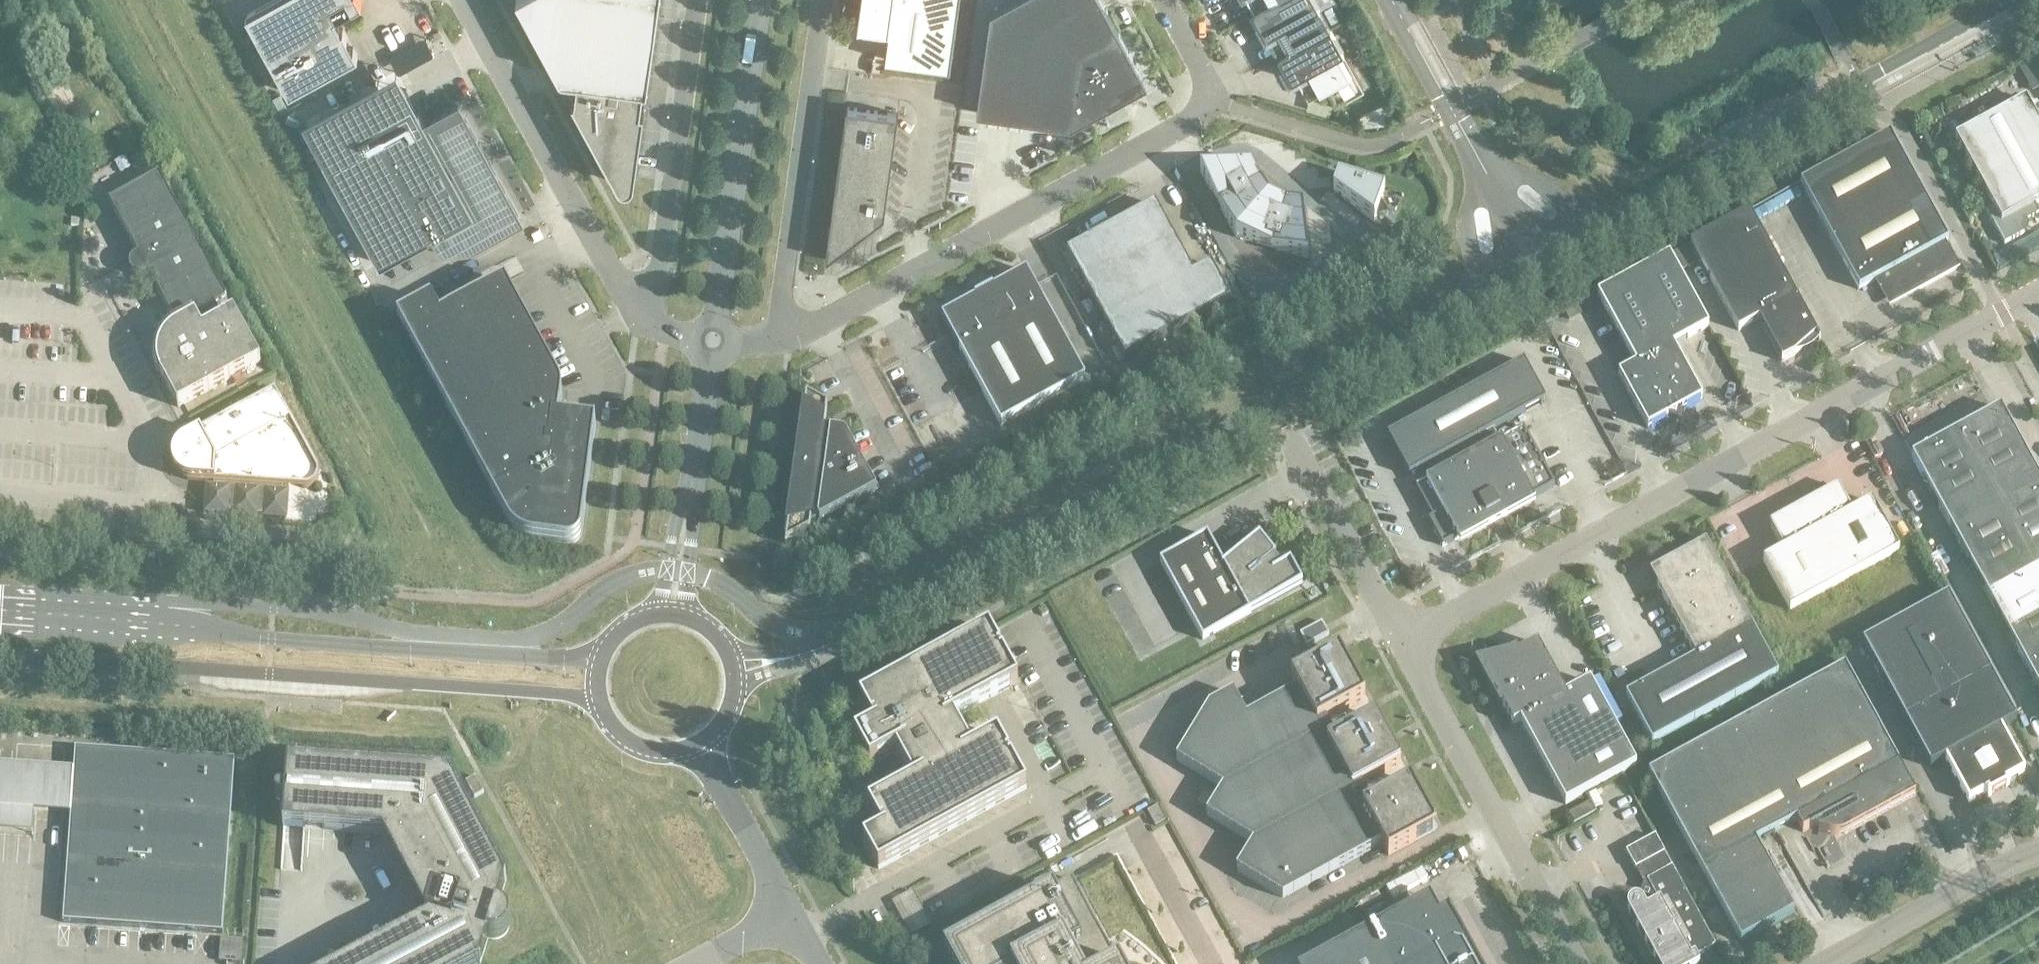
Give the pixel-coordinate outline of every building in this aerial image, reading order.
[(247,15),(289,92),(358,54),(349,38),(343,27),(341,28),(338,23),(335,16),(362,2),(361,0),(274,0),(247,15)] [(618,179),(619,180),(620,181),(621,182),(622,183),(625,183),(627,183),(629,183),(630,182),(631,182),(632,181),(633,180),(634,179),(634,178),(635,176),(644,106),(640,105),(642,95),(643,85),(644,85),(645,84),(646,84),(647,83),(647,82),(648,81),(659,0),(520,0),(559,71),(560,72),(561,73),(562,73),(563,74),(569,75),(577,76),(575,86),(574,96),(573,96),(618,179)] [(857,27),(858,27),(888,31),(888,35),(889,35),(886,54),(885,54),(884,59),(950,68),(959,0),(861,0),(857,27)] [(1102,0),(1008,0),(990,10),(976,110),(1071,123),(1147,82),(1102,0)] [(1316,0),(1274,0),(1259,8),(1259,7),(1253,10),(1254,12),(1257,17),(1258,19),(1255,21),(1265,40),(1274,35),(1283,51),(1283,52),(1330,26),(1316,0)] [(1259,7),(1259,8),(1274,0),(1255,0),(1259,7)] [(1364,87),(1330,26),(1283,52),(1283,51),(1277,54),(1278,56),(1281,61),(1282,63),(1279,65),(1289,84),(1298,79),(1308,97),(1325,87),(1334,104),(1364,87)] [(397,70),(302,121),(380,263),(435,233),(448,255),(519,216),(458,105),(425,122),(424,119),(397,70)] [(2004,245),(2026,233),(2025,231),(2027,230),(2029,223),(2028,221),(2038,214),(2038,212),(2035,205),(2038,203),(2038,124),(2026,101),(1956,139),(1993,208),(1986,211),(2004,245)] [(883,209),(883,215),(884,214),(898,112),(897,112),(897,113),(847,106),(847,105),(846,105),(825,258),(826,257),(827,252),(851,234),(850,240),(851,239),(852,234),(859,228),(858,233),(859,233),(860,227),(883,209)] [(1948,241),(1890,135),(1800,183),(1859,290),(1876,281),(1878,284),(1910,293),(1957,268),(1944,244),(1948,241)] [(1252,166),(1246,167),(1239,152),(1225,169),(1200,172),(1236,237),(1308,259),(1303,207),(1269,197),(1252,166)] [(124,157),(115,163),(121,173),(130,168),(124,157)] [(1375,216),(1388,215),(1380,200),(1384,187),(1337,173),(1332,190),(1373,223),(1375,216)] [(227,301),(159,176),(138,188),(136,184),(135,183),(134,183),(133,182),(132,182),(131,182),(130,183),(129,184),(128,185),(128,186),(128,187),(129,188),(131,191),(110,203),(139,256),(135,258),(134,259),(133,260),(132,262),(131,263),(130,265),(130,267),(130,269),(130,270),(131,271),(131,272),(132,273),(133,275),(134,275),(136,276),(139,277),(141,277),(144,277),(145,276),(149,274),(178,328),(175,329),(170,332),(168,335),(166,337),(165,339),(163,341),(161,344),(160,346),(159,349),(159,351),(158,354),(158,356),(158,358),(157,361),(158,364),(158,368),(159,371),(160,374),(178,407),(185,404),(261,362),(234,313),(222,320),(215,307),(219,305),(221,309),(222,309),(223,310),(224,310),(225,310),(227,310),(228,309),(228,308),(229,308),(229,306),(229,305),(228,305),(226,301),(227,301)] [(1155,205),(1152,206),(1134,216),(1132,213),(1061,252),(1073,273),(1076,272),(1125,360),(1231,301),(1211,265),(1194,275),(1155,205)] [(1820,341),(1749,211),(1690,243),(1738,331),(1760,319),(1782,360),(1781,361),(1782,362),(1794,355),(1816,336),(1819,342),(1820,341)] [(539,227),(532,231),(536,239),(543,235),(539,227)] [(1709,327),(1669,255),(1598,294),(1636,364),(1618,374),(1648,428),(1702,399),(1673,346),(1709,327)] [(942,318),(1001,425),(1086,379),(1027,271),(993,289),(988,291),(989,292),(980,297),(979,296),(974,299),(975,300),(942,318)] [(510,293),(505,283),(441,319),(436,310),(431,301),(397,320),(477,465),(476,465),(507,522),(509,524),(510,526),(513,529),(515,531),(517,533),(521,535),(525,537),(526,538),(529,539),(533,540),(566,544),(569,544),(571,544),(574,543),(576,542),(577,541),(578,539),(580,537),(580,536),(581,535),(582,532),(595,433),(594,433),(596,422),(594,422),(565,419),(559,418),(562,395),(562,392),(562,391),(562,388),(561,386),(560,383),(510,293)] [(1524,362),(1388,436),(1409,476),(1435,462),(1441,473),(1415,487),(1432,518),(1428,520),(1443,547),(1458,539),(1460,544),(1536,503),(1533,498),(1555,485),(1523,428),(1500,441),(1493,430),(1545,401),(1524,362)] [(285,488),(294,483),(295,484),(296,485),(298,487),(299,487),(301,488),(303,489),(305,489),(308,489),(309,489),(311,488),(313,487),(315,486),(316,484),(317,483),(318,481),(319,478),(319,477),(319,474),(319,473),(318,471),(318,470),(275,391),(247,406),(226,418),(179,443),(177,446),(175,449),(173,455),(172,459),(173,465),(175,471),(178,474),(182,478),(185,479),(188,480),(187,481),(214,482),(213,489),(209,489),(207,512),(284,518),(286,495),(282,494),(282,487),(285,488)] [(806,396),(788,529),(786,544),(810,531),(811,527),(819,523),(820,525),(877,494),(845,436),(831,434),(832,426),(825,425),(827,407),(806,396)] [(244,399),(222,411),(226,418),(247,406),(244,399)] [(1956,433),(1911,457),(2038,691),(2038,479),(2001,409),(1956,433)] [(1831,491),(1803,506),(1776,521),(1777,523),(1770,527),(1783,551),(1763,561),(1790,611),(1899,552),(1872,502),(1852,513),(1839,489),(1832,493),(1831,491)] [(1284,567),(1276,557),(1260,537),(1224,566),(1207,536),(1160,562),(1203,640),(1303,586),(1291,563),(1284,567)] [(1696,657),(1625,696),(1652,744),(1778,675),(1706,543),(1662,566),(1665,572),(1662,583),(1656,586),(1696,657)] [(1863,643),(1905,720),(1930,767),(1945,759),(1969,802),(1988,792),(1989,794),(1987,795),(1988,797),(2009,785),(2008,783),(2006,784),(2005,782),(2025,772),(2001,729),(2016,721),(1948,596),(1863,643)] [(1049,613),(1044,606),(1038,610),(1042,617),(1049,613)] [(1308,647),(1330,635),(1323,623),(1301,635),(1308,647)] [(1001,651),(989,629),(859,700),(871,722),(872,721),(874,724),(854,735),(870,763),(896,749),(913,781),(868,805),(880,827),(881,827),(883,830),(863,841),(878,869),(1027,788),(1011,760),(1010,761),(1008,757),(1009,757),(997,735),(971,749),(954,717),(1018,682),(1003,654),(1001,655),(1000,651),(1001,651)] [(1520,721),(1566,805),(1637,766),(1590,681),(1566,695),(1537,643),(1511,658),(1481,665),(1514,725),(1520,721)] [(1176,760),(1223,788),(1347,720),(1342,712),(1365,699),(1358,686),(1356,687),(1338,654),(1328,660),(1327,658),(1291,678),(1297,689),(1246,717),(1233,693),(1210,705),(1176,760)] [(1916,795),(1845,667),(1649,774),(1741,942),(1795,913),(1756,843),(1797,821),(1803,832),(1809,829),(1814,830),(1819,832),(1822,833),(1827,833),(1831,834),(1835,834),(1839,833),(1843,833),(1848,832),(1916,795)] [(1352,729),(1347,720),(1223,788),(1206,815),(1253,844),(1378,777),(1401,765),(1393,751),(1392,753),(1380,731),(1382,730),(1374,717),(1352,729)] [(75,749),(71,810),(64,923),(223,934),(235,760),(75,749)] [(377,834),(424,923),(347,963),(480,963),(488,938),(491,939),(493,939),(495,939),(497,939),(499,939),(501,938),(502,937),(504,936),(506,934),(508,931),(508,930),(509,928),(509,927),(510,925),(510,924),(510,922),(509,920),(509,919),(508,916),(506,914),(505,913),(503,911),(502,910),(500,910),(497,909),(505,883),(449,776),(288,765),(286,791),(281,791),(279,791),(277,792),(276,793),(276,794),(276,795),(276,797),(276,798),(277,799),(278,800),(279,800),(280,801),(286,801),(284,827),(377,834)] [(476,777),(466,783),(475,798),(484,793),(476,777)] [(1388,794),(1378,777),(1253,844),(1236,870),(1283,899),(1382,844),(1388,856),(1413,842),(1412,841),(1433,829),(1428,819),(1430,818),(1410,782),(1388,794)] [(1596,813),(1591,803),(1569,815),(1574,825),(1596,813)] [(1158,806),(1148,812),(1155,826),(1166,821),(1158,806)] [(1655,836),(1626,852),(1636,869),(1656,858),(1664,871),(1647,880),(1656,896),(1644,903),(1644,902),(1642,900),(1640,899),(1638,898),(1636,898),(1633,898),(1631,899),(1629,901),(1628,903),(1628,906),(1628,908),(1629,910),(1658,963),(1700,963),(1696,957),(1715,946),(1655,836)] [(951,963),(1080,963),(1110,948),(1072,879),(943,950),(951,963)] [(925,930),(907,896),(887,907),(906,941),(925,930)] [(1369,931),(1309,963),(1478,963),(1448,910),(1431,920),(1421,902),(1369,931)] [(221,939),(219,962),(242,963),(243,940),(221,939)] [(1110,948),(1080,963),(1119,963),(1110,948)]
